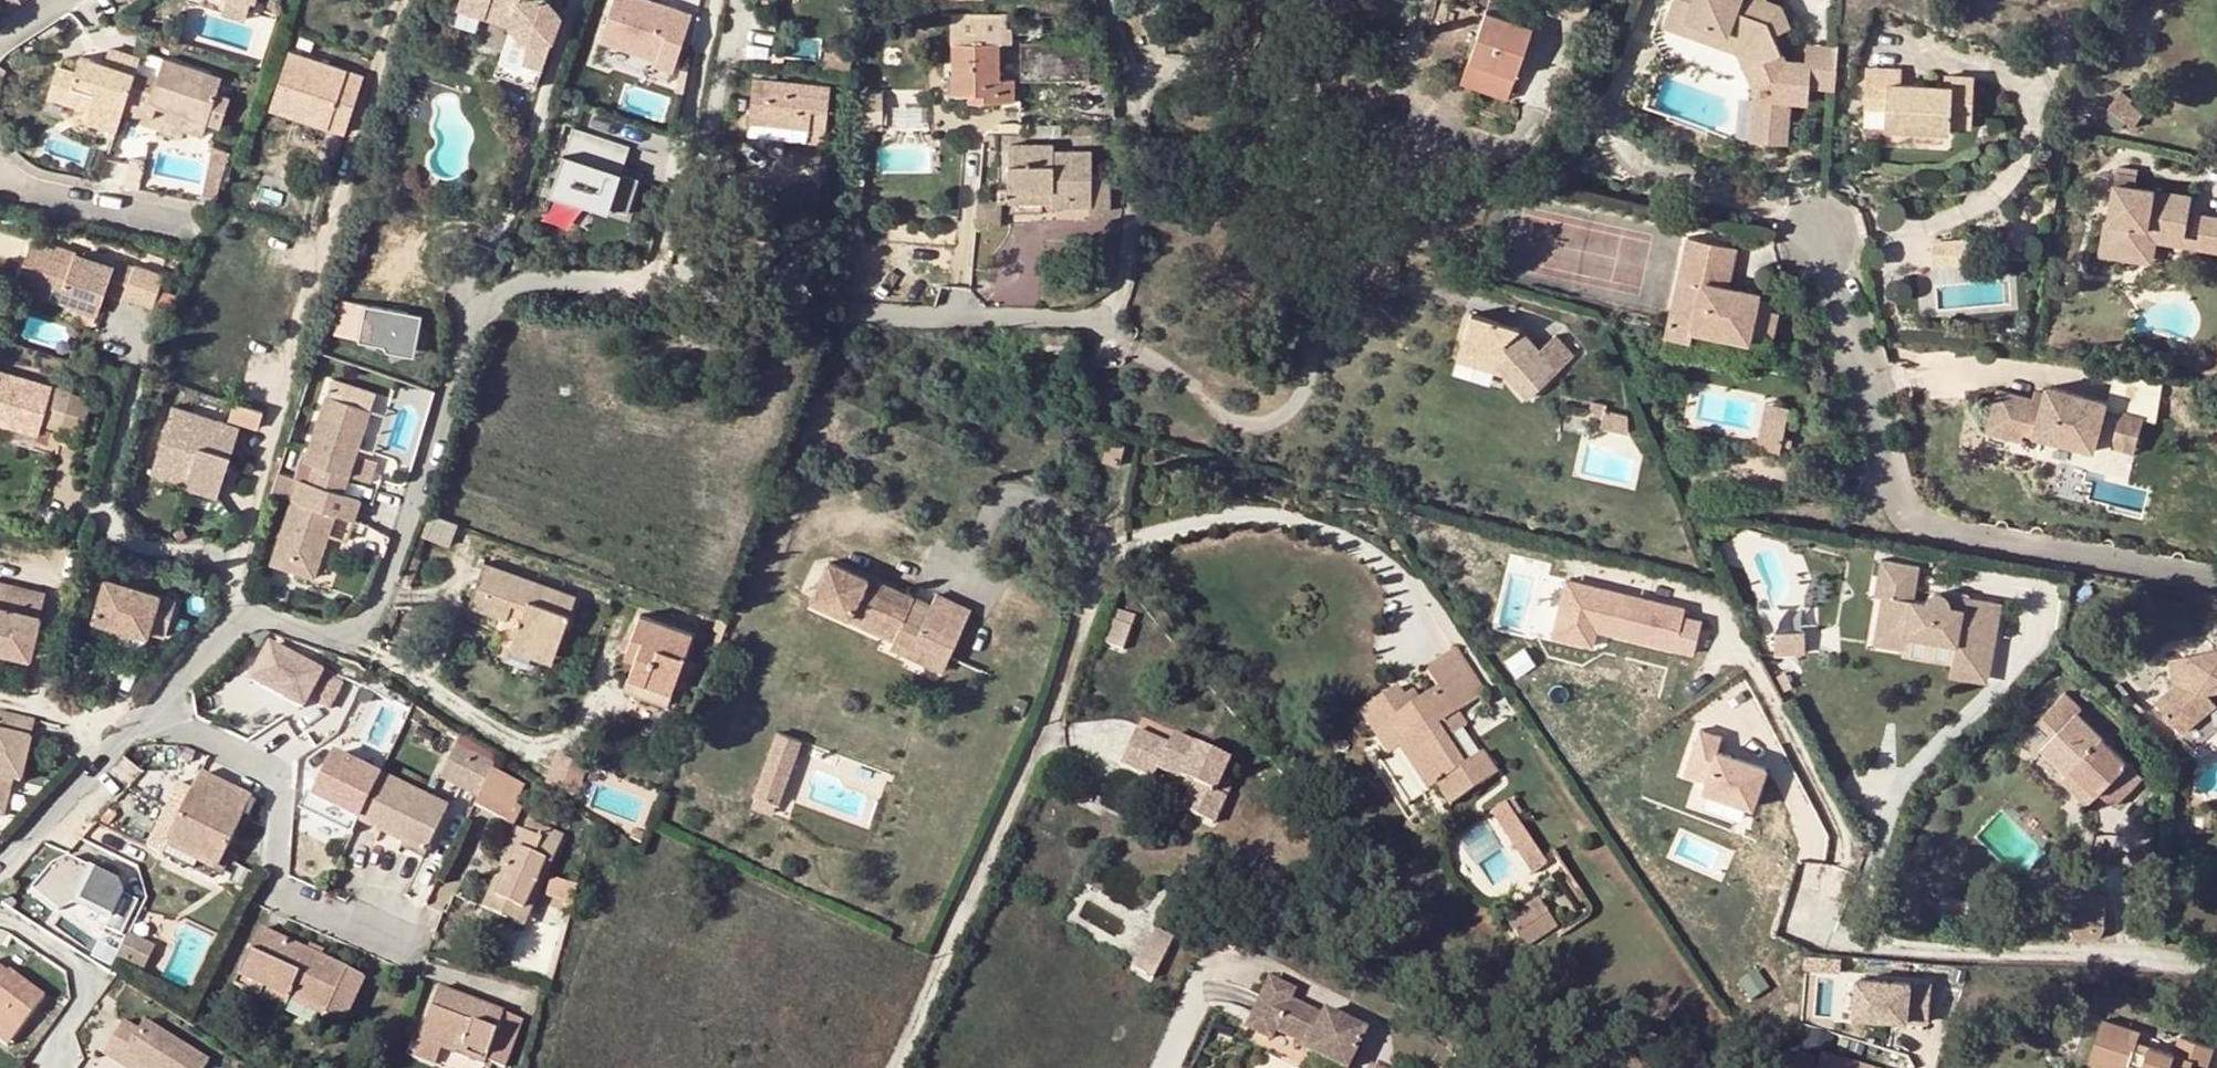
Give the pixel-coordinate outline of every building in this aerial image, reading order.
[(14,10),(24,3),(22,0),(8,0),(14,10)] [(219,13),(243,20),(248,5),(232,0),(223,0),(222,2),(219,13)] [(457,6),(512,26),(528,44),(515,84),(535,90),(560,16),(547,0),(528,0),(520,2),(521,0),(460,0),(457,6)] [(692,15),(643,0),(614,0),(601,43),(658,60),(657,65),(675,71),(692,15)] [(1681,6),(1666,0),(1658,24),(1696,37),(1699,27),(1677,19),(1681,6)] [(1795,60),(1767,56),(1762,28),(1777,25),(1773,4),(1762,0),(1666,0),(1681,6),(1677,19),(1699,27),(1696,37),(1718,46),(1722,37),(1745,46),(1749,64),(1741,66),(1747,87),(1744,131),(1778,135),(1782,93),(1799,95),(1801,76),(1794,75),(1795,60)] [(1532,30),(1484,14),(1460,85),(1480,92),(1485,79),(1488,69),(1515,79),(1532,30)] [(998,35),(998,19),(950,18),(951,35),(998,35)] [(1086,18),(998,19),(998,35),(1086,33),(1086,18)] [(515,84),(528,44),(512,26),(494,77),(515,84)] [(1722,37),(1718,46),(1738,53),(1741,66),(1749,64),(1745,46),(1722,37)] [(1828,78),(1831,45),(1797,41),(1795,60),(1794,75),(1801,76),(1828,78)] [(952,95),(966,95),(979,95),(979,102),(1014,102),(1014,81),(1000,81),(998,44),(951,45),(952,95)] [(1089,77),(1087,48),(1087,44),(1020,44),(1020,81),(1088,80),(1089,77)] [(269,109),(293,117),(295,110),(330,122),(328,130),(345,135),(365,75),(290,50),(269,109)] [(123,110),(134,73),(139,60),(108,51),(103,67),(80,59),(76,72),(57,67),(48,100),(88,111),(85,121),(117,131),(123,110)] [(139,60),(134,73),(123,110),(145,116),(148,106),(169,113),(206,124),(220,80),(140,56),(139,60)] [(841,56),(840,68),(848,69),(849,57),(841,56)] [(1865,67),(1864,76),(1891,77),(1891,67),(1865,67)] [(1512,89),(1515,79),(1488,69),(1485,79),(1512,89)] [(1864,76),(1863,106),(1885,107),(1883,127),(1949,129),(1950,124),(1971,125),(1973,76),(1952,75),(1951,88),(1891,85),(1891,77),(1864,76)] [(752,80),(748,122),(807,127),(806,135),(805,143),(822,144),(829,87),(752,80)] [(2120,92),(2107,109),(2134,128),(2145,113),(2131,104),(2133,100),(2120,92)] [(882,105),(858,105),(858,126),(882,126),(882,105)] [(295,110),(293,117),(328,130),(330,122),(295,110)] [(169,113),(165,124),(202,135),(206,124),(169,113)] [(807,127),(748,122),(747,130),(806,135),(807,127)] [(628,213),(639,179),(621,173),(624,166),(630,146),(572,128),(552,194),(609,212),(610,208),(628,213)] [(1008,190),(1008,191),(1051,191),(1052,203),(1051,205),(1089,206),(1089,212),(1109,212),(1109,176),(1089,175),(1089,153),(1052,153),(1053,146),(1007,146),(1008,190)] [(203,193),(200,201),(212,205),(227,159),(211,156),(203,193)] [(131,158),(124,186),(139,190),(146,161),(131,158)] [(624,166),(621,173),(639,179),(642,171),(624,166)] [(2138,175),(2117,172),(2115,185),(2136,188),(2138,175)] [(2104,220),(2098,254),(2127,259),(2129,250),(2147,253),(2151,229),(2187,235),(2193,196),(2136,188),(2115,185),(2109,221),(2104,220)] [(997,199),(977,199),(976,226),(1001,227),(1002,203),(1007,203),(1008,202),(1008,191),(1008,190),(997,190),(997,199)] [(1051,191),(1008,191),(1008,202),(1052,203),(1051,191)] [(2199,237),(2197,247),(2216,250),(2216,217),(2203,215),(2199,237)] [(2147,253),(2129,250),(2127,259),(2154,263),(2158,240),(2197,247),(2199,237),(2187,235),(2151,229),(2147,253)] [(1736,248),(1687,237),(1664,336),(1688,341),(1691,329),(1749,341),(1750,334),(1771,338),(1778,312),(1771,311),(1773,303),(1758,299),(1759,293),(1728,287),(1701,281),(1705,261),(1732,267),(1736,248)] [(152,305),(162,274),(135,264),(133,267),(114,260),(112,265),(32,238),(16,286),(96,313),(103,292),(122,298),(123,295),(152,305)] [(1930,243),(1933,269),(1974,266),(1972,238),(1930,243)] [(1732,267),(1705,261),(1701,281),(1728,287),(1732,267)] [(344,296),(335,334),(415,352),(424,314),(344,296)] [(1470,316),(1459,352),(1495,362),(1504,374),(1527,398),(1572,355),(1555,337),(1539,351),(1521,331),(1470,316)] [(1495,362),(1459,352),(1456,359),(1504,374),(1495,362)] [(35,434),(39,422),(59,429),(58,433),(81,440),(93,399),(0,372),(0,424),(35,434)] [(332,379),(306,461),(314,463),(308,482),(344,494),(376,393),(332,379)] [(2048,388),(2047,393),(2044,403),(2033,399),(1998,390),(1987,432),(2023,441),(2025,432),(2094,451),(2107,404),(2048,388)] [(2035,390),(2033,399),(2044,403),(2047,393),(2035,390)] [(1593,415),(1602,417),(1604,410),(1605,411),(1607,405),(1591,401),(1588,411),(1594,413),(1593,415)] [(1788,407),(1764,403),(1755,447),(1779,452),(1788,407)] [(256,413),(230,404),(224,419),(251,429),(256,413)] [(170,406),(151,460),(185,472),(180,485),(212,497),(235,429),(170,406)] [(1605,411),(1604,410),(1602,417),(1599,429),(1628,436),(1628,415),(1605,411)] [(2121,410),(2111,448),(2134,454),(2144,416),(2121,410)] [(185,472),(151,460),(146,474),(180,485),(185,472)] [(273,493),(292,500),(299,479),(280,473),(273,493)] [(308,482),(299,479),(292,500),(271,562),(314,576),(335,514),(355,520),(362,500),(344,494),(308,482)] [(429,518),(420,540),(449,550),(457,527),(429,518)] [(829,557),(812,595),(850,613),(849,614),(894,635),(891,642),(910,651),(916,638),(949,655),(971,608),(937,592),(928,610),(913,603),(917,597),(872,574),(871,576),(829,557)] [(1880,598),(1885,599),(1878,639),(1905,645),(1907,635),(1955,643),(1952,659),(1950,672),(1987,678),(2000,604),(1944,594),(1943,593),(1940,592),(1938,591),(1936,592),(1934,592),(1931,592),(1929,594),(1927,595),(1925,598),(1924,601),(1924,602),(1912,600),(1918,567),(1881,560),(1875,597),(1880,598)] [(506,620),(509,614),(512,605),(524,609),(521,618),(513,640),(555,653),(575,597),(484,565),(470,607),(506,620)] [(107,578),(95,618),(148,634),(149,630),(167,635),(177,600),(107,578)] [(0,582),(0,650),(27,657),(42,592),(0,582)] [(1702,625),(1683,621),(1685,613),(1603,593),(1602,598),(1592,595),(1593,591),(1566,584),(1553,641),(1593,650),(1597,634),(1694,658),(1702,625)] [(1872,644),(1905,650),(1952,659),(1955,643),(1907,635),(1905,645),(1878,639),(1885,599),(1880,598),(1872,644)] [(512,605),(509,614),(521,618),(524,609),(512,605)] [(1109,614),(1107,626),(1126,631),(1128,619),(1109,614)] [(636,654),(628,679),(670,693),(692,635),(638,615),(626,649),(636,654)] [(1126,631),(1107,626),(1101,649),(1120,654),(1126,631)] [(1803,638),(1776,637),(1776,655),(1802,656),(1803,638)] [(555,653),(513,640),(509,650),(551,664),(555,653)] [(1403,698),(1397,690),(1361,716),(1388,756),(1381,760),(1410,803),(1434,787),(1447,808),(1497,775),(1484,754),(1482,754),(1479,756),(1462,730),(1467,726),(1457,713),(1485,694),(1454,648),(1425,668),(1440,689),(1420,702),(1410,708),(1403,698)] [(342,686),(268,649),(250,684),(303,710),(308,700),(329,711),(342,686)] [(2216,715),(2216,706),(2211,700),(2216,698),(2216,657),(2174,670),(2183,696),(2164,714),(2191,741),(2216,715)] [(1950,672),(1948,677),(1986,683),(1987,678),(1950,672)] [(1786,674),(1776,679),(1783,693),(1793,688),(1786,674)] [(670,693),(628,679),(624,689),(666,705),(670,693)] [(1413,691),(1403,698),(1410,708),(1420,702),(1413,691)] [(2042,748),(2069,774),(2075,769),(2101,794),(2115,807),(2143,780),(2076,715),(2082,708),(2065,693),(2020,738),(2036,754),(2042,748)] [(1,713),(0,719),(0,818),(8,820),(17,784),(26,786),(40,723),(1,713)] [(1722,736),(1700,728),(1684,773),(1706,781),(1703,790),(1752,807),(1765,768),(1717,751),(1722,736)] [(1153,768),(1178,778),(1191,783),(1187,790),(1179,809),(1209,822),(1221,794),(1210,790),(1216,774),(1224,757),(1166,733),(1162,744),(1128,731),(1115,764),(1149,778),(1153,768)] [(778,735),(772,753),(792,760),(799,742),(778,735)] [(457,788),(471,757),(453,748),(439,778),(457,788)] [(772,753),(759,788),(779,797),(792,760),(772,753)] [(544,785),(579,799),(589,767),(555,754),(544,785)] [(309,798),(357,822),(377,778),(329,755),(309,798)] [(490,768),(491,765),(471,757),(457,788),(476,796),(490,768)] [(490,768),(476,796),(472,807),(506,823),(515,804),(523,785),(490,768)] [(2075,769),(2069,774),(2064,779),(2091,804),(2101,794),(2075,769)] [(1227,778),(1216,774),(1210,790),(1221,794),(1227,778)] [(160,854),(180,865),(186,855),(215,869),(249,800),(201,776),(160,854)] [(377,778),(357,822),(424,855),(445,810),(377,778)] [(1191,783),(1178,778),(1174,785),(1187,790),(1191,783)] [(759,788),(753,804),(773,812),(779,797),(759,788)] [(303,814),(350,836),(357,822),(309,798),(303,814)] [(1489,814),(1531,875),(1546,865),(1505,803),(1489,814)] [(522,808),(515,804),(506,823),(514,826),(522,808)] [(526,823),(521,833),(539,841),(544,831),(526,823)] [(480,909),(502,918),(507,907),(528,916),(562,840),(544,831),(539,841),(521,833),(515,830),(480,909)] [(632,830),(629,839),(641,844),(644,834),(632,830)] [(186,855),(180,865),(210,880),(215,869),(186,855)] [(52,866),(31,890),(59,913),(79,903),(110,919),(106,930),(121,937),(138,902),(124,895),(118,883),(68,858),(52,866)] [(550,879),(545,897),(563,902),(561,906),(569,908),(575,886),(550,879)] [(31,890),(27,894),(53,916),(59,913),(31,890)] [(1504,920),(1515,936),(1548,915),(1537,898),(1504,920)] [(507,907),(502,918),(523,927),(528,916),(507,907)] [(2072,907),(2073,940),(2093,939),(2095,938),(2100,937),(2103,932),(2105,927),(2105,907),(2072,907)] [(1515,936),(1523,950),(1557,928),(1548,915),(1515,936)] [(1154,928),(1133,968),(1151,978),(1173,938),(1154,928)] [(233,987),(257,999),(260,991),(285,1002),(288,994),(326,1011),(323,1016),(341,1024),(362,979),(258,932),(233,987)] [(128,934),(116,960),(143,973),(155,947),(128,934)] [(0,969),(0,1042),(9,1048),(45,998),(16,977),(9,986),(4,982),(9,976),(0,969)] [(1932,985),(1859,979),(1856,1016),(1929,1021),(1932,985)] [(1291,1044),(1293,1038),(1304,1044),(1299,1053),(1331,1067),(1342,1067),(1359,1030),(1321,1013),(1318,1018),(1284,1003),(1289,992),(1264,981),(1240,1030),(1264,1041),(1268,1034),(1291,1044)] [(419,1037),(411,1058),(434,1067),(440,1051),(482,1067),(484,1062),(503,1067),(520,1021),(501,1014),(501,1013),(437,988),(419,1037)] [(260,991),(257,999),(282,1010),(285,1002),(260,991)] [(288,994),(285,1002),(321,1019),(323,1016),(326,1011),(288,994)] [(209,1060),(144,1021),(138,1031),(123,1021),(103,1054),(119,1064),(123,1057),(140,1067),(204,1067),(209,1060)] [(2102,1067),(2127,1067),(2130,1067),(2190,1067),(2192,1062),(2207,1066),(2214,1050),(2179,1038),(2174,1054),(2149,1045),(2147,1053),(2134,1047),(2135,1042),(2138,1033),(2101,1022),(2088,1063),(2102,1067)] [(405,1056),(411,1058),(419,1037),(413,1034),(405,1056)] [(1293,1038),(1291,1044),(1289,1049),(1299,1053),(1304,1044),(1293,1038)] [(2149,1045),(2135,1042),(2134,1047),(2147,1053),(2149,1045)] [(1820,1055),(1815,1067),(1860,1067),(1820,1055)] [(119,1064),(126,1067),(140,1067),(123,1057),(119,1064)]
